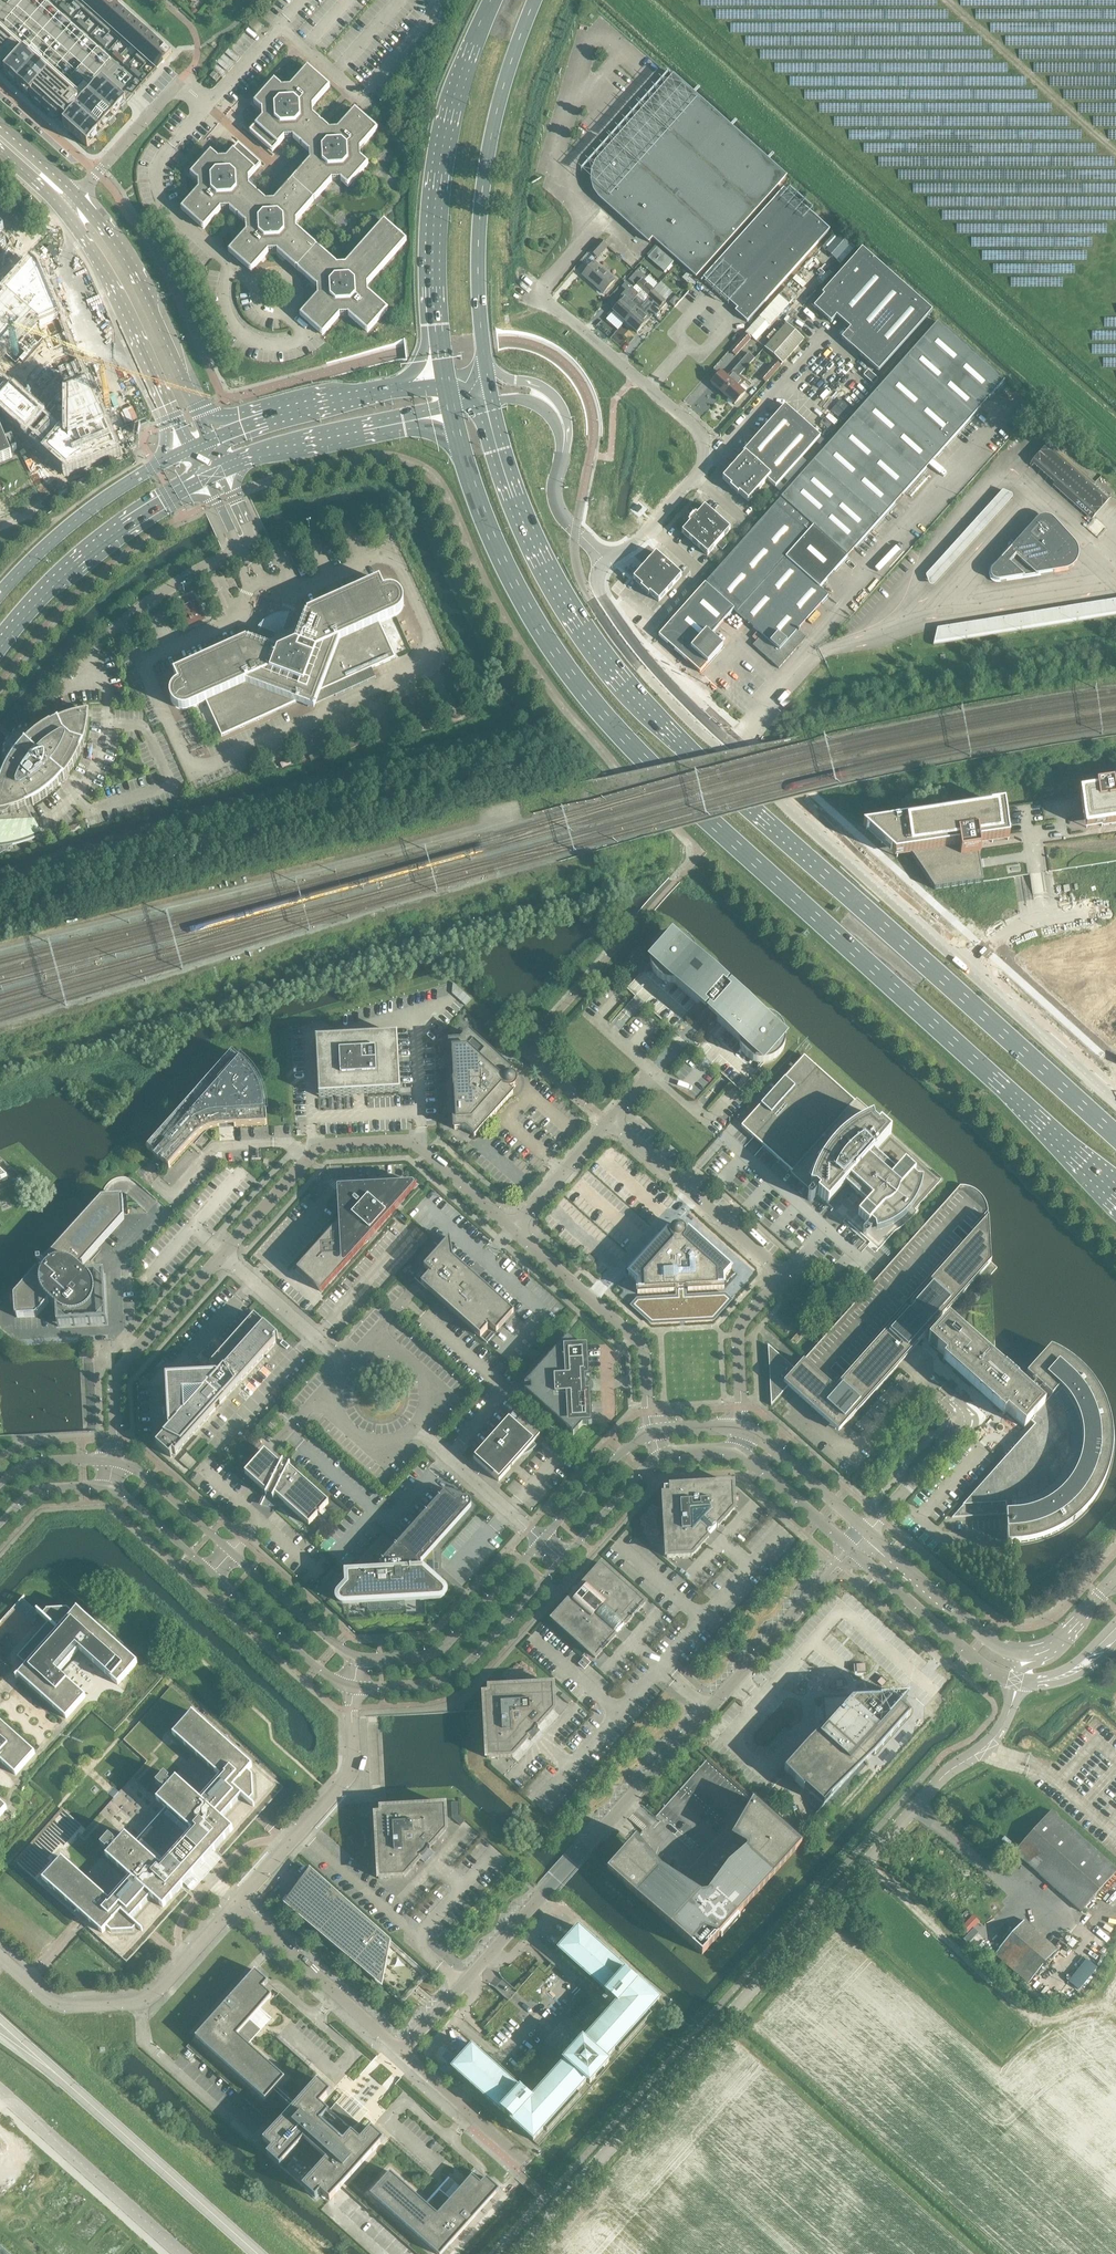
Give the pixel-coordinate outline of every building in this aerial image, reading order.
[(73,1),(82,9),(90,0),(74,0),(73,1)] [(82,9),(91,17),(106,0),(90,0),(82,9)] [(91,17),(100,25),(118,5),(114,1),(115,0),(106,0),(91,17)] [(118,5),(100,25),(108,33),(127,12),(118,5)] [(127,12),(108,33),(109,33),(111,31),(119,39),(136,21),(127,12)] [(136,21),(119,39),(128,47),(145,29),(136,21)] [(145,29),(128,47),(130,45),(138,53),(135,57),(154,37),(145,29)] [(62,124),(87,147),(126,104),(102,82),(81,105),(0,32),(0,69),(62,124)] [(154,37),(135,57),(144,65),(163,44),(154,37)] [(163,44),(144,65),(145,65),(148,61),(156,69),(157,69),(172,53),(163,44)] [(223,74),(241,55),(232,47),(214,65),(223,74)] [(262,118),(250,132),(273,153),(285,139),(286,139),(290,138),(294,138),(301,145),(310,135),(311,136),(322,124),(318,120),(314,117),(313,116),(312,107),(329,88),(320,79),(317,76),(307,68),(290,87),(282,88),(274,81),(254,103),(262,110),(262,118)] [(210,76),(215,81),(216,82),(221,76),(215,71),(210,76)] [(599,197),(650,243),(650,242),(649,241),(652,237),(696,276),(785,177),(673,77),(596,163),(592,171),(592,181),(594,190),(599,197)] [(329,130),(327,128),(322,124),(311,136),(310,135),(301,145),(310,152),(310,161),(294,180),(315,199),(332,181),(340,180),(348,187),(368,164),(360,158),(360,149),(377,130),(355,110),(338,129),(329,130)] [(198,190),(189,200),(181,209),(203,229),(221,209),(229,209),(237,216),(248,204),(250,205),(259,195),(250,187),(249,179),(262,164),(239,144),(233,151),(226,158),(218,159),(210,152),(191,175),(198,181),(198,190)] [(267,202),(259,195),(250,205),(248,204),(237,216),(246,224),(246,232),(229,251),(251,271),(268,252),(277,251),(298,271),(318,248),(297,229),(296,221),(315,199),(294,180),(275,201),(267,202)] [(784,188),(701,280),(701,281),(704,278),(737,309),(735,311),(746,321),(747,322),(830,229),(784,188)] [(337,265),(318,248),(298,271),(317,287),(317,296),(300,315),(322,335),(340,316),(348,315),(367,332),(387,310),(368,293),(367,284),(406,241),(383,222),(345,265),(337,265)] [(599,239),(589,251),(597,258),(608,246),(599,239)] [(819,252),(825,257),(835,245),(830,241),(819,252)] [(837,316),(847,325),(846,326),(850,329),(841,339),(878,372),(932,312),(891,275),(862,248),(821,294),(824,296),(814,307),(832,323),(837,316)] [(0,304),(0,410),(66,470),(115,449),(38,262),(0,304)] [(603,293),(615,280),(594,262),(582,275),(603,293)] [(629,279),(648,297),(654,290),(641,279),(643,277),(636,271),(629,279)] [(692,278),(688,283),(692,287),(696,282),(692,278)] [(613,311),(625,322),(637,308),(631,303),(639,294),(631,286),(627,291),(629,293),(613,311)] [(660,286),(655,292),(654,290),(648,297),(660,307),(671,295),(660,286)] [(778,295),(744,333),(747,336),(748,335),(756,341),(789,305),(788,304),(793,298),(785,291),(780,297),(778,295)] [(669,303),(674,307),(680,301),(675,296),(669,303)] [(637,308),(625,322),(637,333),(653,315),(655,317),(660,312),(652,304),(643,314),(637,308)] [(712,576),(659,635),(659,636),(700,672),(723,647),(710,635),(733,609),(762,635),(753,646),(779,668),(806,638),(798,630),(828,596),(820,588),(847,557),(1004,381),(938,322),(716,571),(713,569),(710,574),(712,576)] [(803,339),(787,324),(786,324),(765,348),(782,363),(803,339)] [(750,338),(747,336),(744,333),(730,350),(736,355),(750,338)] [(711,384),(723,394),(739,375),(757,356),(752,351),(735,371),(734,370),(727,377),(721,372),(711,384)] [(760,377),(766,382),(781,366),(775,360),(760,377)] [(739,375),(723,394),(734,404),(745,393),(739,387),(745,380),(739,375)] [(820,437),(818,435),(784,405),(742,452),(744,454),(722,478),(748,502),(767,480),(775,487),(820,437)] [(12,457),(1,430),(0,430),(0,462),(12,457)] [(1031,464),(1040,472),(1042,471),(1048,476),(1046,478),(1091,518),(1109,498),(1050,444),(1031,464)] [(1002,491),(926,576),(929,584),(933,585),(1011,499),(1012,496),(1011,494),(1002,491)] [(682,532),(694,544),(707,555),(730,530),(717,518),(705,507),(682,532)] [(1023,544),(1018,540),(992,569),(991,571),(990,573),(990,575),(991,576),(991,577),(992,579),(994,580),(995,581),(997,581),(999,581),(1054,572),(1045,564),(1063,545),(1041,525),(1023,544)] [(633,579),(646,590),(659,602),(681,576),(668,565),(655,553),(633,579)] [(186,710),(190,709),(205,702),(221,736),(326,689),(395,658),(379,623),(396,616),(399,614),(401,611),(403,608),(404,604),(404,601),(402,597),(401,594),(398,592),(395,590),(391,589),(388,589),(384,591),(380,581),(308,613),(304,625),(257,646),(245,641),(174,674),(179,684),(175,686),(173,688),(171,691),(170,695),(170,698),(171,702),(173,705),(176,707),(179,709),(183,710),(186,710)] [(938,628),(934,646),(1115,616),(1115,601),(938,628)] [(414,630),(405,632),(408,649),(417,648),(414,630)] [(38,734),(37,733),(36,734),(36,735),(32,741),(27,748),(22,743),(19,746),(17,748),(23,753),(17,758),(11,763),(10,763),(9,764),(10,765),(7,770),(4,777),(3,777),(2,779),(3,779),(1,785),(0,784),(0,855),(13,846),(27,842),(40,837),(27,808),(32,805),(33,806),(42,800),(51,793),(60,785),(59,785),(63,780),(64,781),(71,772),(76,762),(81,752),(80,751),(82,746),(83,746),(86,735),(88,723),(89,712),(78,714),(67,717),(56,722),(57,722),(51,725),(51,724),(49,725),(49,726),(44,729),(38,734)] [(1081,795),(1086,828),(1101,826),(1115,824),(1115,789),(1113,790),(1112,785),(1096,787),(1096,793),(1081,795)] [(1004,807),(863,829),(895,858),(912,855),(934,890),(983,882),(979,854),(980,854),(979,845),(1009,840),(1004,807)] [(69,833),(81,830),(79,824),(68,828),(69,833)] [(627,988),(633,994),(639,1000),(707,1060),(726,1078),(740,1090),(785,1039),(672,937),(627,988)] [(512,1072),(469,1034),(461,1042),(450,1043),(452,1079),(455,1079),(455,1082),(454,1083),(455,1089),(455,1093),(452,1093),(454,1129),(466,1129),(474,1136),(513,1093),(510,1091),(509,1075),(512,1072)] [(397,1035),(316,1040),(319,1097),(401,1093),(397,1035)] [(229,1050),(144,1146),(152,1153),(150,1155),(156,1160),(162,1165),(164,1163),(169,1168),(212,1120),(214,1118),(216,1117),(219,1117),(234,1116),(234,1127),(267,1125),(266,1111),(266,1102),(263,1092),(260,1084),(255,1075),(249,1068),(242,1061),(229,1050)] [(804,1056),(767,1097),(741,1126),(828,1204),(850,1179),(872,1199),(858,1215),(868,1224),(870,1222),(874,1226),(876,1231),(878,1231),(884,1229),(890,1226),(895,1223),(899,1221),(903,1217),(906,1214),(910,1210),(913,1206),(916,1200),(918,1195),(920,1191),(921,1186),(923,1179),(917,1178),(913,1174),(915,1172),(904,1162),(890,1178),(868,1159),(891,1134),(804,1056)] [(774,1089),(772,1088),(769,1085),(762,1093),(767,1097),(774,1089)] [(25,1179),(0,1157),(0,1190),(25,1179)] [(418,1184),(346,1188),(337,1188),(339,1222),(296,1270),(321,1292),(418,1184)] [(934,1324),(991,1262),(988,1212),(987,1206),(984,1200),(981,1196),(977,1191),(971,1189),(966,1187),(960,1186),(796,1369),(768,1345),(771,1406),(789,1386),(816,1402),(819,1399),(846,1423),(929,1331),(934,1335),(928,1341),(946,1357),(943,1360),(1004,1415),(1006,1412),(1024,1428),(1030,1421),(1035,1425),(952,1517),(1006,1514),(1007,1543),(1019,1543),(1024,1542),(1032,1541),(1048,1536),(1056,1532),(1060,1530),(1071,1524),(1076,1519),(1081,1515),(1083,1512),(1086,1509),(1087,1508),(1090,1505),(1093,1501),(1096,1498),(1098,1493),(1101,1489),(1102,1486),(1104,1481),(1106,1477),(1107,1472),(1109,1469),(1110,1465),(1112,1454),(1113,1444),(1112,1433),(1111,1422),(1108,1412),(1104,1401),(1099,1390),(1094,1383),(1089,1376),(1084,1370),(1077,1364),(1069,1357),(1052,1347),(1020,1382),(997,1363),(996,1362),(984,1351),(947,1319),(939,1328),(934,1324)] [(102,1199),(17,1294),(14,1297),(15,1318),(36,1316),(49,1302),(56,1309),(57,1327),(107,1324),(104,1274),(87,1275),(79,1269),(124,1219),(123,1198),(113,1198),(102,1199)] [(667,1231),(628,1274),(637,1282),(637,1294),(674,1292),(674,1289),(677,1288),(677,1289),(678,1298),(638,1300),(633,1305),(652,1323),(713,1319),(730,1300),(725,1295),(685,1297),(684,1289),(684,1288),(688,1288),(688,1291),(724,1289),(723,1277),(731,1269),(688,1230),(686,1233),(670,1234),(667,1231)] [(470,1273),(453,1259),(450,1238),(441,1248),(435,1242),(434,1242),(441,1249),(424,1268),(432,1275),(430,1276),(429,1275),(422,1283),(415,1277),(414,1278),(486,1342),(486,1341),(481,1336),(488,1328),(487,1327),(488,1325),(496,1332),(514,1313),(474,1277),(475,1275),(471,1272),(470,1273)] [(584,1261),(589,1266),(595,1260),(589,1255),(584,1261)] [(846,1278),(851,1283),(857,1288),(866,1277),(856,1267),(846,1278)] [(166,1377),(167,1394),(169,1428),(170,1429),(156,1444),(171,1457),(172,1456),(170,1455),(173,1452),(176,1454),(216,1410),(215,1409),(214,1410),(209,1405),(214,1399),(220,1404),(219,1404),(220,1405),(276,1342),(273,1340),(276,1337),(277,1338),(278,1337),(254,1316),(210,1365),(219,1374),(218,1375),(217,1374),(166,1377)] [(800,1329),(790,1341),(795,1346),(805,1334),(800,1329)] [(582,1425),(592,1424),(590,1391),(587,1391),(586,1379),(589,1379),(587,1345),(578,1346),(568,1336),(529,1379),(530,1380),(531,1396),(530,1397),(573,1435),(582,1425)] [(514,1413),(473,1459),(499,1481),(510,1468),(507,1465),(514,1457),(521,1456),(527,1453),(532,1450),(537,1445),(533,1442),(540,1435),(514,1413)] [(266,1425),(272,1430),(277,1424),(272,1419),(266,1425)] [(280,1465),(276,1462),(265,1451),(245,1473),(260,1487),(267,1493),(266,1495),(271,1498),(273,1494),(308,1526),(328,1504),(289,1468),(290,1465),(282,1461),(280,1465)] [(663,1488),(667,1557),(692,1556),(734,1509),(733,1484),(663,1488)] [(465,1510),(445,1492),(396,1546),(382,1534),(354,1565),(354,1574),(347,1574),(348,1588),(341,1596),(340,1598),(340,1600),(342,1602),(344,1602),(436,1596),(435,1584),(421,1572),(421,1560),(465,1510)] [(552,1619),(587,1650),(596,1658),(645,1603),(602,1564),(552,1619)] [(16,1678),(15,1677),(26,1665),(17,1657),(48,1623),(36,1612),(37,1611),(23,1598),(0,1623),(0,1626),(6,1632),(0,1639),(0,1659),(9,1667),(0,1677),(0,1690),(60,1745),(91,1710),(115,1732),(162,1678),(80,1605),(77,1609),(138,1663),(118,1685),(79,1651),(59,1673),(86,1697),(66,1719),(18,1676),(16,1678)] [(47,1611),(43,1615),(37,1611),(36,1612),(48,1623),(17,1657),(26,1665),(15,1677),(16,1678),(18,1676),(66,1719),(86,1697),(59,1673),(79,1651),(118,1685),(138,1663),(77,1609),(72,1614),(68,1610),(47,1611)] [(585,1657),(579,1663),(585,1668),(590,1662),(585,1657)] [(487,1758),(490,1758),(512,1757),(521,1747),(520,1746),(527,1738),(528,1739),(529,1738),(528,1737),(531,1735),(534,1733),(535,1730),(537,1727),(538,1728),(537,1727),(545,1719),(546,1720),(554,1710),(553,1684),(489,1688),(489,1692),(488,1694),(483,1694),(487,1758)] [(62,1808),(14,1861),(127,1962),(283,1787),(171,1686),(123,1740),(147,1761),(86,1829),(62,1808)] [(0,1690),(0,1721),(36,1753),(16,1775),(0,1761),(0,1802),(7,1808),(0,1816),(0,1849),(5,1853),(53,1800),(30,1779),(60,1745),(0,1690)] [(809,1742),(784,1770),(804,1789),(805,1788),(824,1805),(864,1760),(861,1757),(868,1749),(874,1755),(910,1715),(887,1695),(851,1696),(851,1700),(826,1702),(828,1727),(823,1727),(824,1735),(814,1746),(809,1742)] [(16,1775),(36,1753),(0,1721),(0,1761),(16,1775)] [(608,1870),(626,1886),(649,1860),(654,1866),(658,1870),(662,1873),(683,1888),(689,1892),(693,1897),(698,1902),(701,1907),(717,1897),(716,1894),(717,1891),(718,1888),(729,1873),(733,1867),(750,1852),(751,1849),(751,1846),(750,1843),(748,1841),(745,1840),(734,1833),(753,1800),(707,1759),(608,1870)] [(762,1800),(783,1818),(787,1813),(767,1795),(762,1800)] [(649,1860),(626,1886),(702,1955),(802,1844),(753,1800),(734,1833),(745,1840),(748,1841),(750,1843),(751,1846),(751,1849),(750,1852),(733,1867),(729,1873),(718,1888),(717,1891),(716,1894),(717,1897),(701,1907),(698,1902),(693,1897),(689,1892),(683,1888),(662,1873),(658,1870),(654,1866),(649,1860)] [(445,1805),(381,1809),(381,1813),(380,1815),(375,1815),(379,1879),(404,1877),(413,1868),(412,1867),(419,1859),(420,1860),(421,1859),(420,1858),(424,1855),(426,1852),(428,1848),(430,1849),(430,1848),(429,1847),(436,1839),(438,1840),(446,1831),(445,1805)] [(1115,1871),(1115,1869),(1051,1810),(1014,1852),(1080,1911),(1115,1871)] [(295,1907),(311,1883),(323,1894),(326,1891),(319,1885),(322,1882),(320,1880),(321,1879),(312,1871),(287,1899),(295,1907)] [(323,1894),(311,1883),(295,1907),(307,1918),(308,1917),(322,1929),(323,1929),(338,1943),(339,1942),(352,1954),(353,1953),(368,1967),(386,1942),(344,1903),(344,1902),(345,1901),(323,1881),(322,1882),(319,1885),(326,1891),(323,1894)] [(427,1976),(344,1902),(344,1903),(386,1942),(368,1967),(353,1953),(352,1954),(339,1942),(338,1943),(323,1929),(322,1929),(308,1917),(307,1918),(403,2003),(427,1976)] [(995,1954),(997,1955),(1028,1983),(1057,1950),(1024,1921),(995,1954)] [(616,2003),(584,2040),(582,2039),(576,2045),(578,2047),(574,2051),(571,2055),(569,2053),(563,2060),(565,2061),(532,2098),(520,2088),(519,2089),(514,2084),(517,2081),(480,2048),(480,2049),(478,2051),(472,2046),(452,2068),(501,2112),(502,2111),(512,2120),(511,2121),(533,2141),(544,2129),(547,2132),(580,2095),(577,2092),(587,2081),(590,2084),(609,2063),(606,2060),(616,2049),(619,2051),(652,2015),(649,2012),(659,2000),(637,1980),(636,1981),(626,1972),(627,1971),(578,1927),(558,1949),(564,1955),(562,1957),(562,1958),(598,1990),(601,1987),(606,1992),(605,1993),(616,2003)] [(1081,1989),(1097,1965),(1085,1957),(1070,1982),(1081,1989)] [(317,2080),(295,2104),(276,2086),(285,2077),(248,2044),(262,2029),(251,2019),(272,1996),(263,1988),(268,1982),(255,1970),(195,2037),(265,2099),(273,2089),(293,2107),(275,2126),(263,2140),(272,2148),(267,2154),(315,2198),(321,2192),(330,2200),(342,2186),(384,2139),(371,2127),(360,2139),(320,2103),(331,2091),(317,2080)] [(502,1974),(493,1982),(503,1992),(511,1985),(502,1974)] [(616,2049),(606,2060),(609,2063),(590,2084),(587,2081),(577,2092),(580,2095),(547,2132),(544,2129),(533,2141),(539,2146),(583,2097),(665,2005),(659,2000),(649,2012),(652,2015),(619,2051),(616,2049)] [(370,2194),(437,2253),(441,2253),(499,2189),(486,2178),(481,2183),(472,2176),(451,2199),(440,2189),(426,2204),(390,2172),(370,2194)] [(0,2242),(0,2253),(13,2253),(0,2242)]
